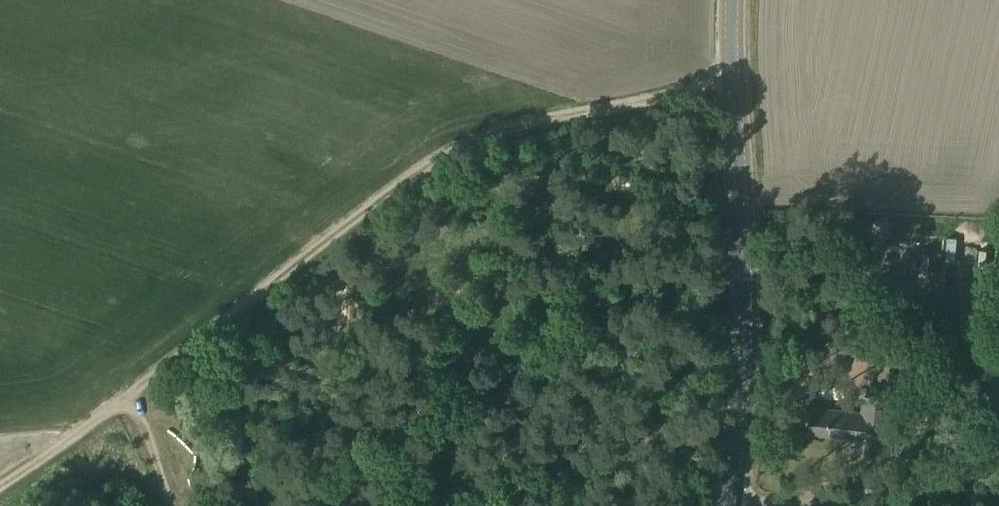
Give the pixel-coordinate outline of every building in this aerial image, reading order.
[(815,408),(813,437),(847,440),(847,443),(859,444),(858,454),(897,457),(903,400),(868,397),(867,413),(815,408)]
